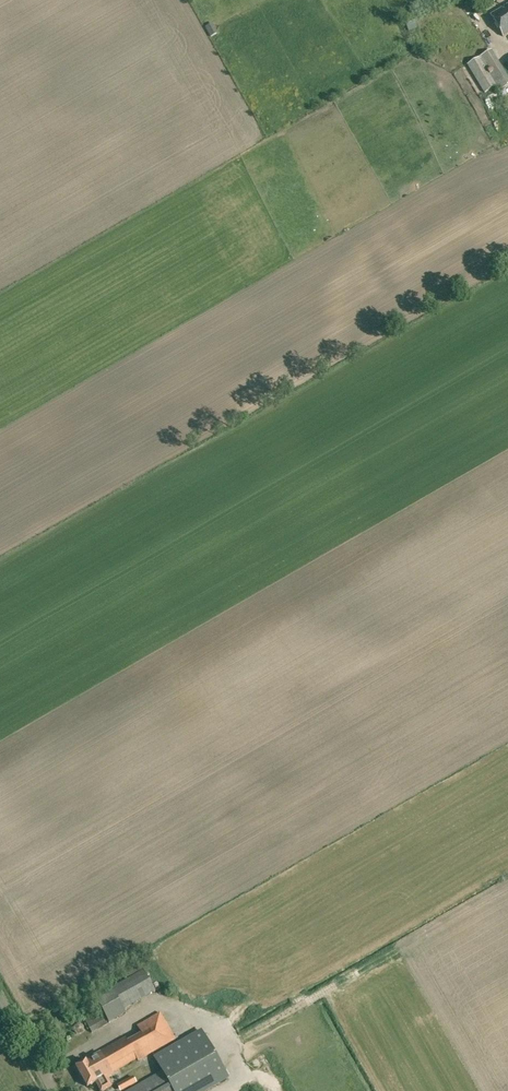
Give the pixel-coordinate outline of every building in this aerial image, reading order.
[(507,33),(507,4),(490,15),(503,36),(507,33)] [(409,31),(417,28),(411,16),(403,19),(409,31)] [(507,85),(507,77),(491,49),(467,65),(484,93),(495,86),(498,91),(507,85)] [(109,1024),(126,1014),(124,1010),(155,992),(140,965),(125,973),(128,980),(95,998),(109,1024)] [(92,1033),(108,1024),(101,1011),(85,1020),(92,1033)] [(175,1040),(159,1013),(137,1026),(141,1033),(127,1041),(125,1037),(75,1066),(87,1087),(96,1082),(101,1090),(102,1090),(111,1086),(107,1078),(112,1075),(111,1073),(137,1058),(138,1061),(175,1040)] [(229,1078),(201,1029),(153,1057),(161,1071),(127,1090),(207,1090),(229,1078)] [(137,1083),(133,1076),(117,1085),(120,1090),(123,1090),(137,1083)]
